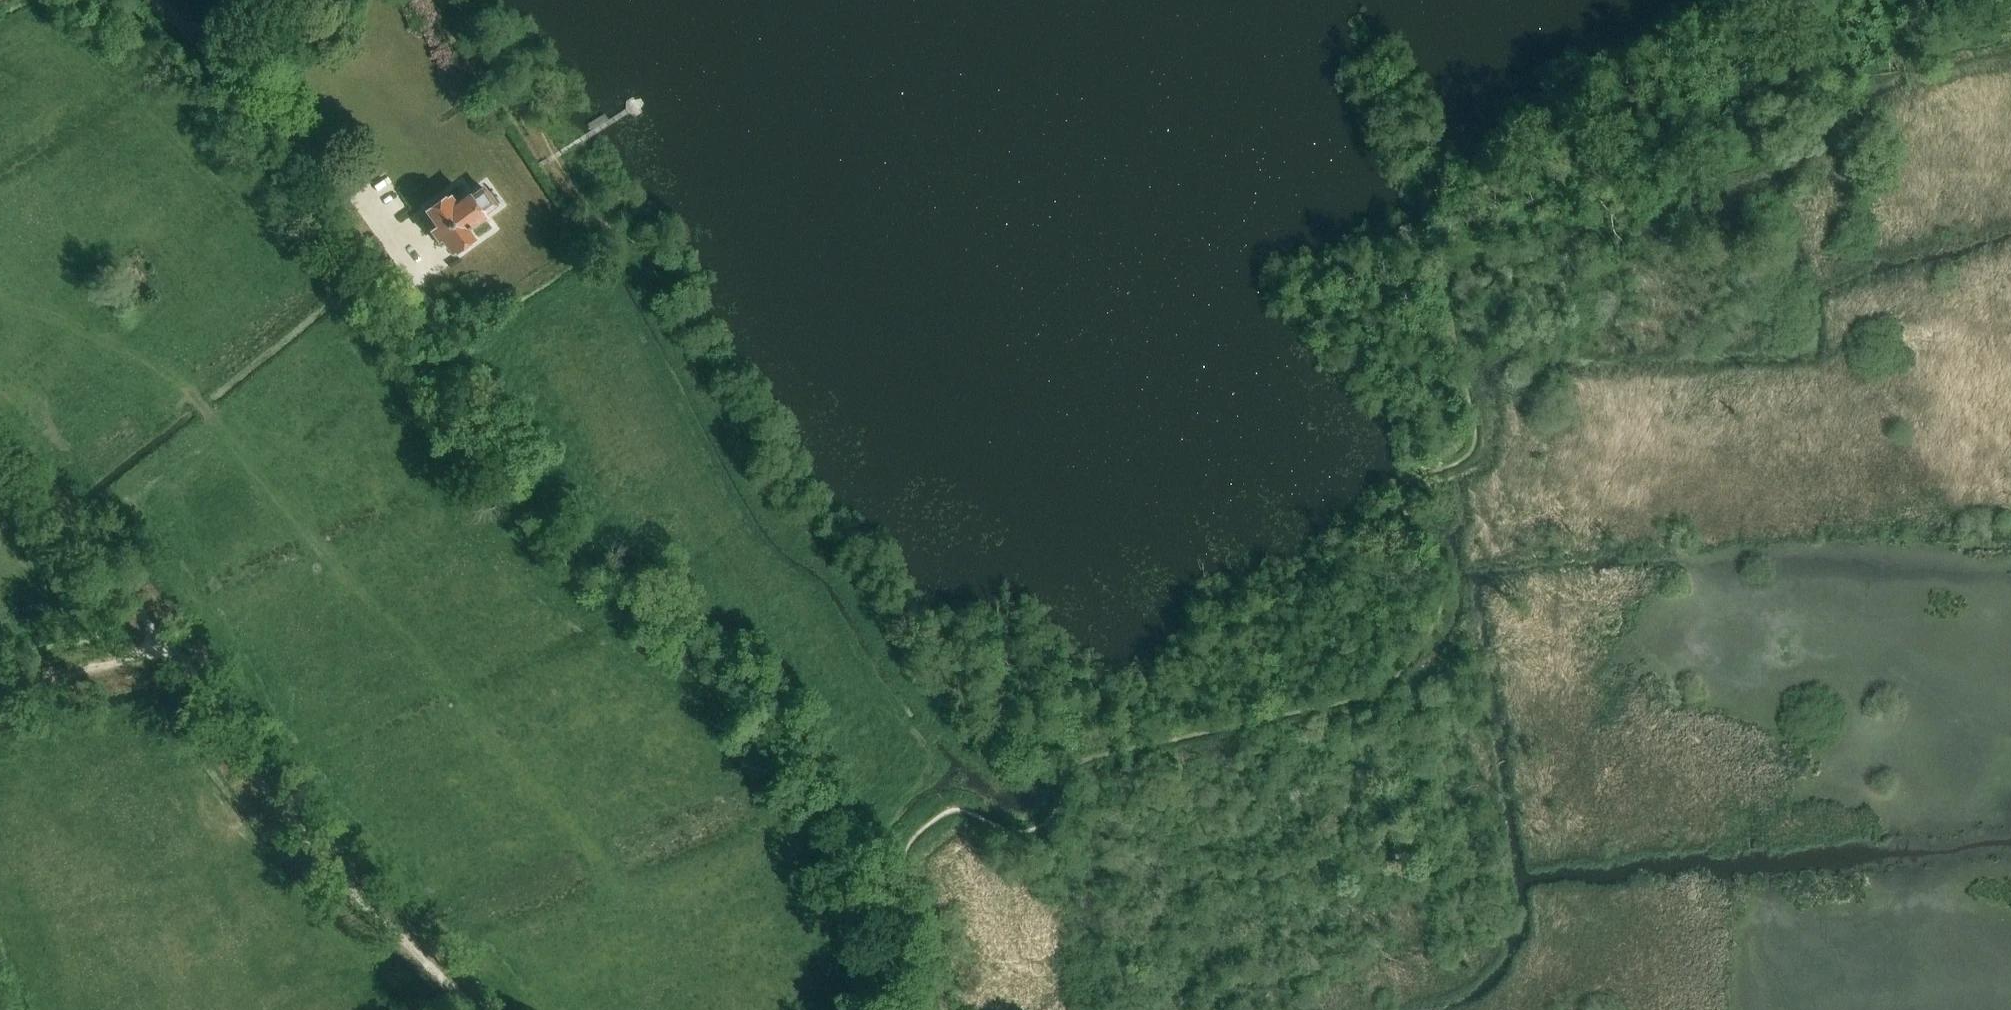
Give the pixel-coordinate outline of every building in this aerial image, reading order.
[(483,215),(496,206),(484,188),(471,197),(469,194),(451,207),(445,198),(425,212),(435,227),(429,231),(438,244),(445,239),(455,253),(474,240),(468,232),(470,230),(469,229),(485,218),(483,215)]
